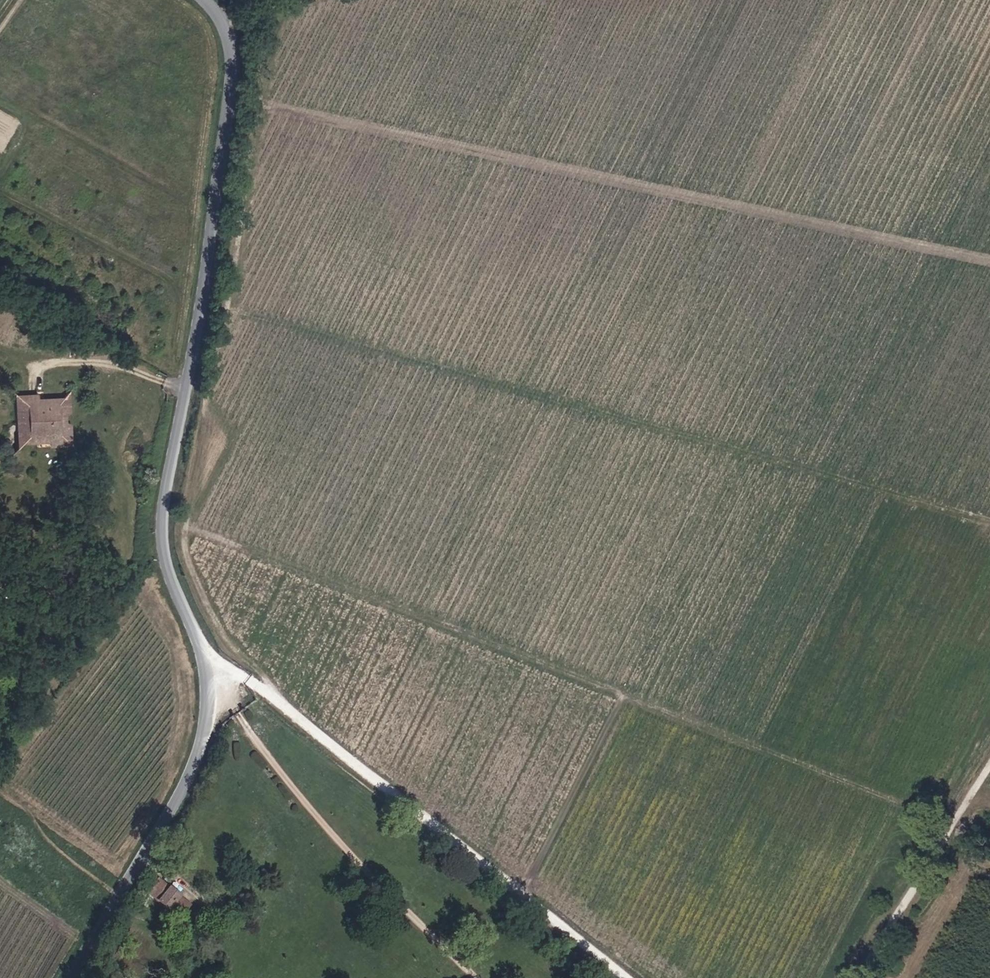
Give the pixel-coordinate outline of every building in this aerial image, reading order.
[(58,402),(61,400),(73,400),(72,385),(65,393),(16,394),(17,413),(35,412),(35,409),(48,408),(48,403),(58,402)] [(74,431),(73,424),(65,419),(65,415),(73,410),(73,400),(61,400),(58,402),(48,403),(48,408),(35,409),(35,412),(17,413),(18,426),(26,426),(27,443),(39,443),(42,436),(56,436),(58,430),(63,435),(74,431)] [(19,450),(27,443),(26,426),(18,426),(19,450)] [(53,445),(74,444),(74,431),(63,435),(58,430),(56,436),(42,436),(39,443),(52,442),(53,445)] [(157,877),(146,894),(181,918),(192,901),(157,877)] [(206,900),(213,906),(224,893),(216,887),(206,900)] [(213,906),(216,909),(227,895),(224,893),(213,906)]
